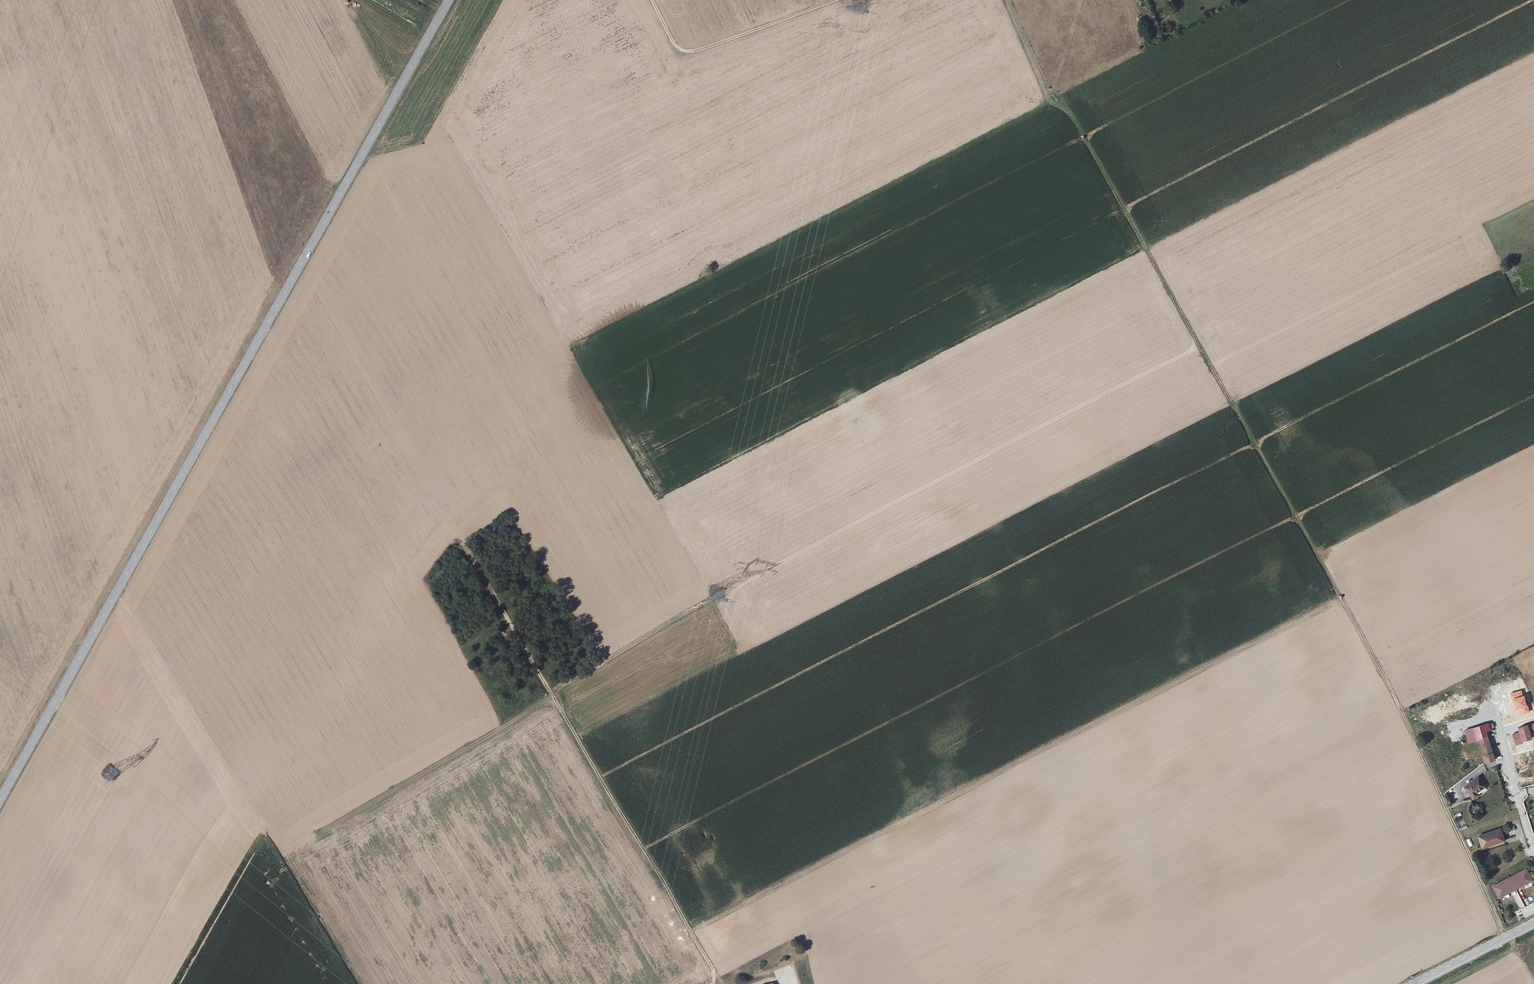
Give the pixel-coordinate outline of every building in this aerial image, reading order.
[(1516,710),(1521,708),(1522,714),(1529,712),(1527,707),(1526,707),(1524,697),(1523,697),(1521,691),(1510,694),(1513,703),(1514,703),(1516,710)] [(1485,764),(1496,760),(1487,731),(1491,730),(1489,723),(1474,728),(1478,741),(1485,764)] [(1520,733),(1513,735),(1516,745),(1523,743),(1523,742),(1532,739),(1529,732),(1533,731),(1533,724),(1519,728),(1520,733)] [(1478,741),(1474,728),(1467,730),(1471,743),(1478,741)] [(1486,788),(1478,776),(1464,787),(1475,801),(1480,797),(1478,794),(1486,788)] [(1505,838),(1501,828),(1479,836),(1484,848),(1489,847),(1488,844),(1505,838)] [(1493,887),(1499,899),(1533,881),(1526,869),(1493,887)]
